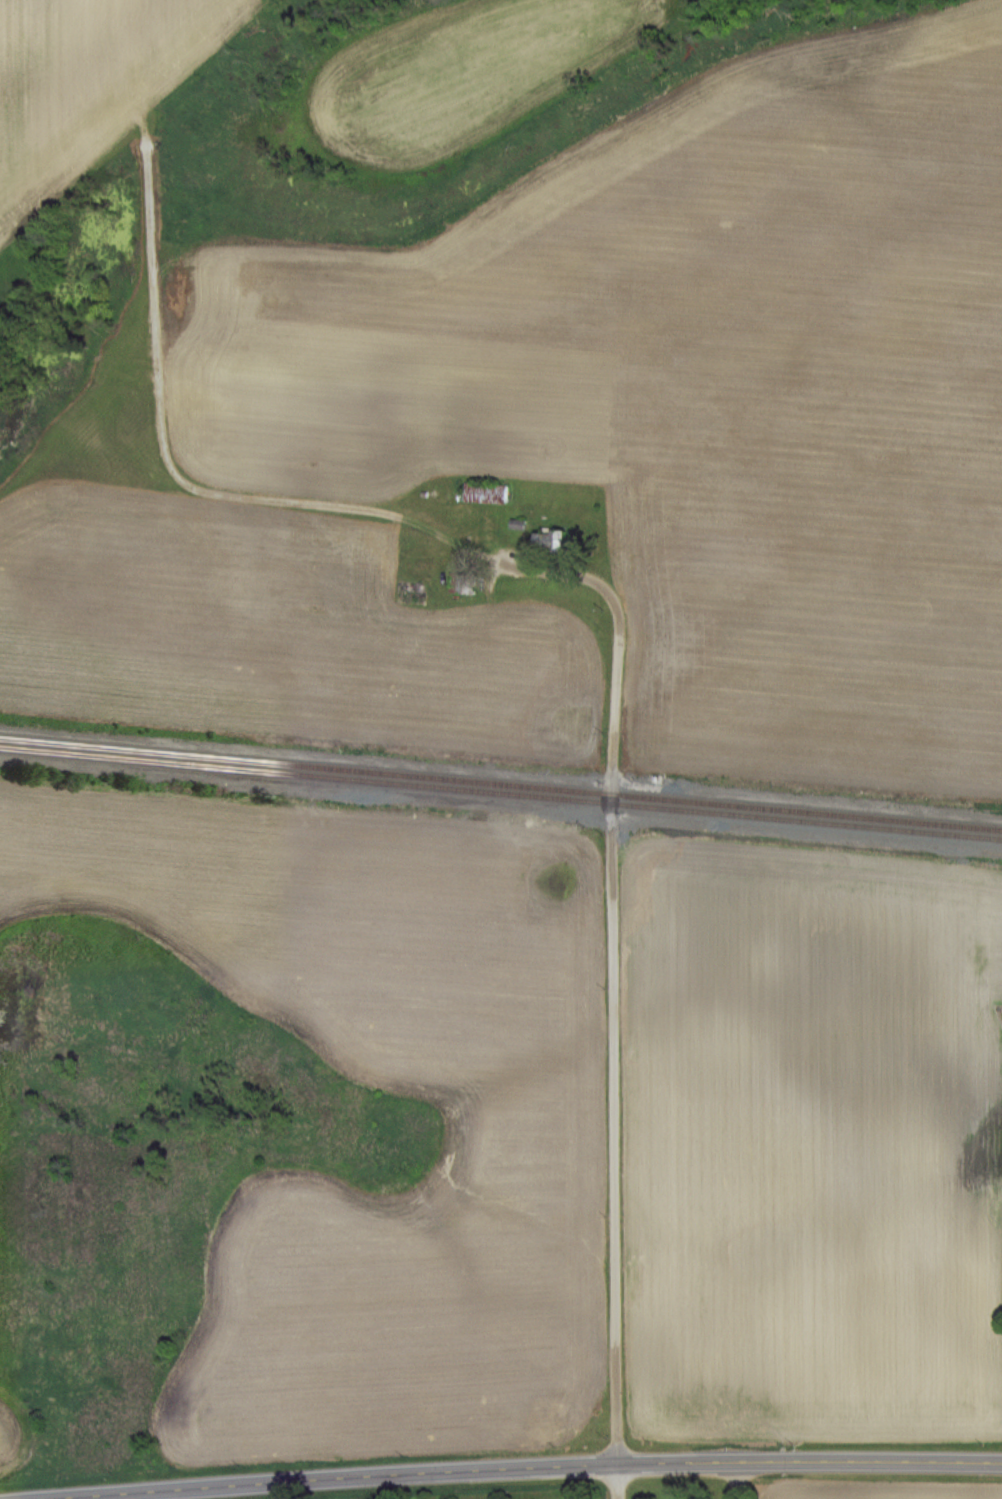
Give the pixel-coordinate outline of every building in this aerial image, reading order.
[(556,549),(556,529),(525,529),(525,549),(556,549)]
